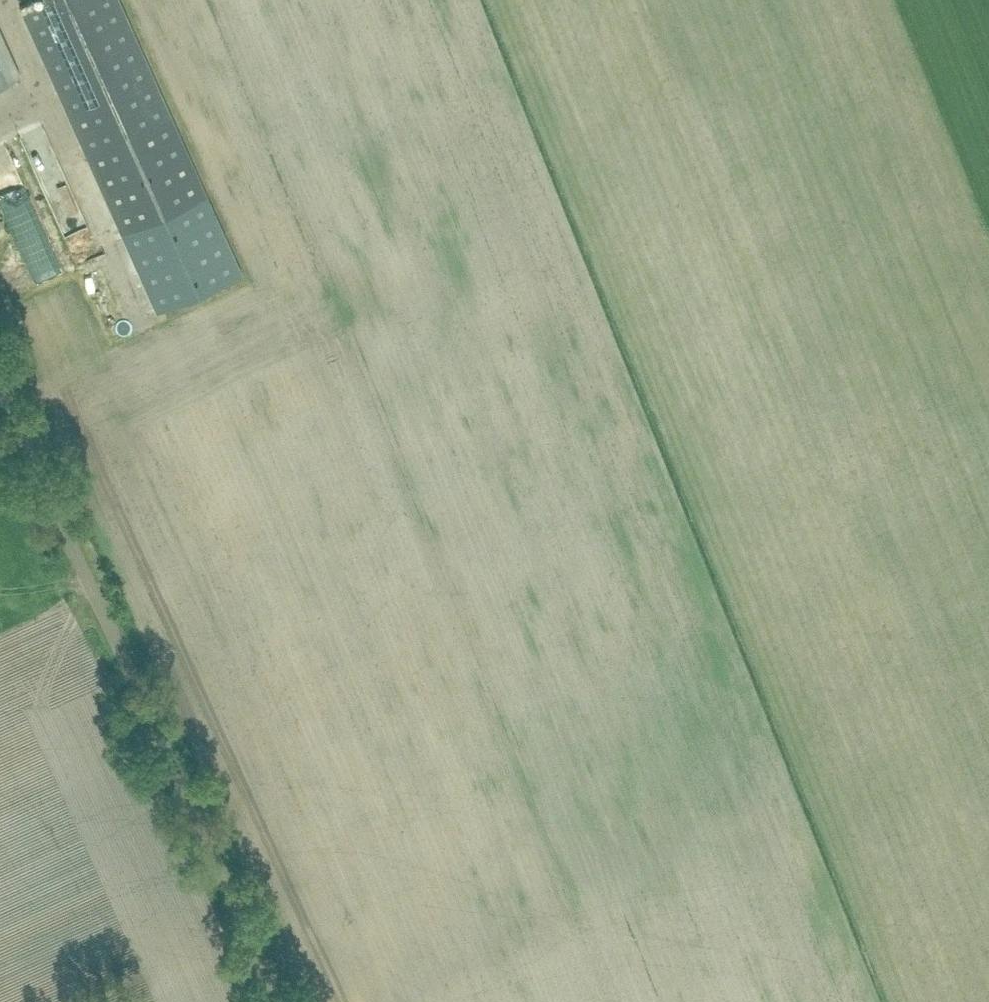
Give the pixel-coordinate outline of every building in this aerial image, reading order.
[(21,8),(118,225),(156,310),(190,295),(241,272),(203,186),(120,0),(38,0),(21,8)] [(18,75),(0,34),(0,83),(18,75)] [(58,164),(40,169),(53,217),(72,212),(58,164)]
